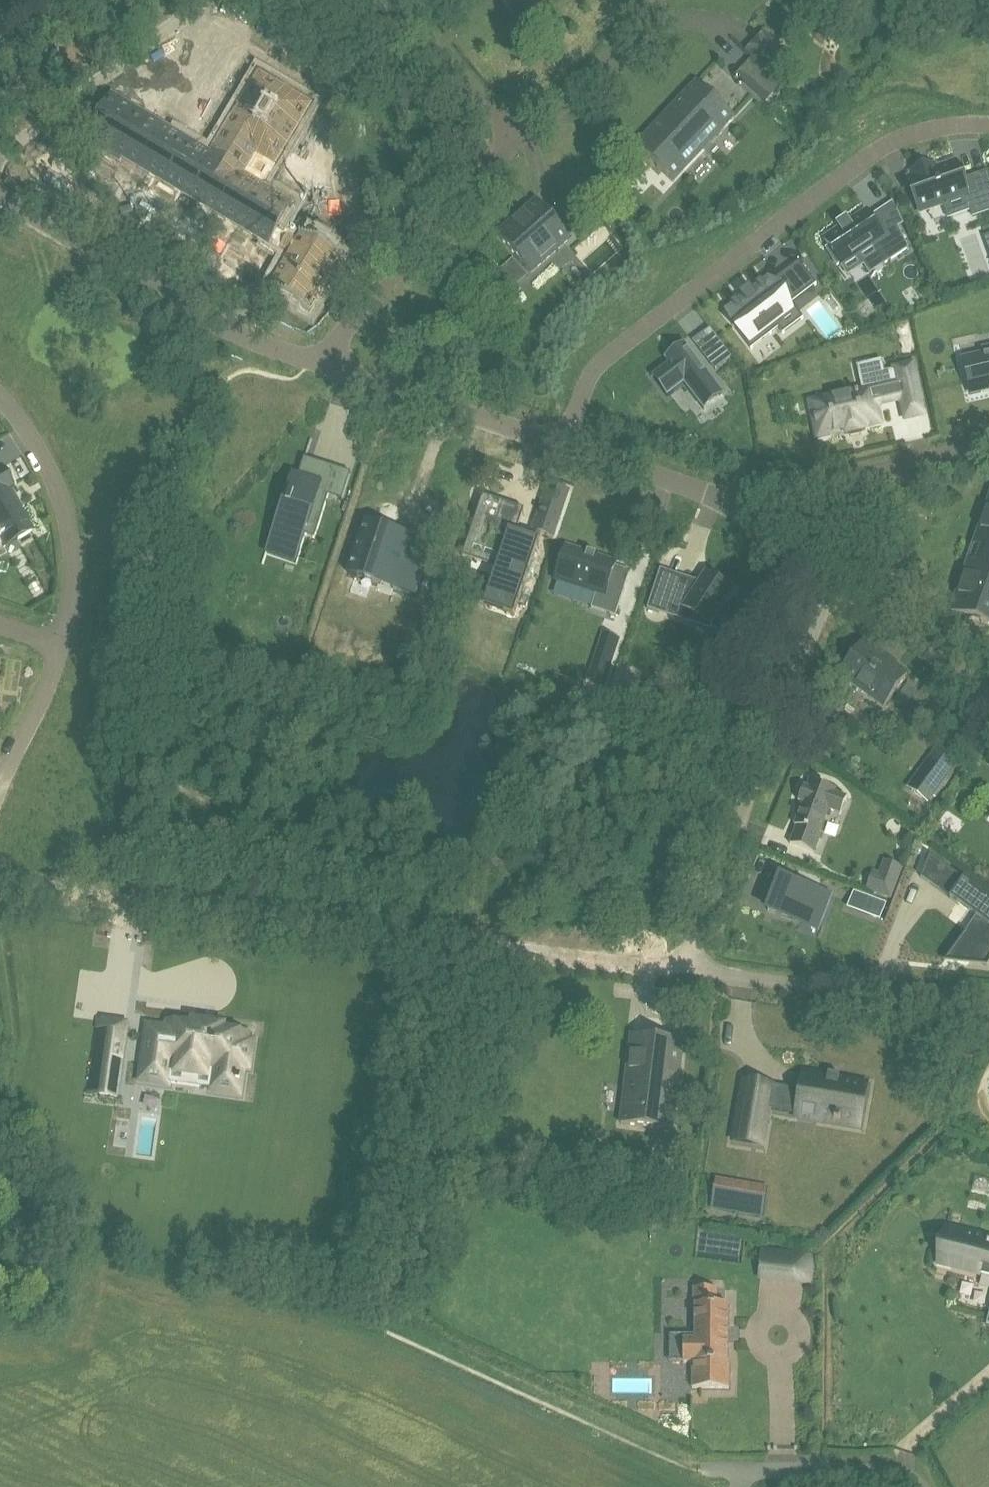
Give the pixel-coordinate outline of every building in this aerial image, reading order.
[(754,58),(761,65),(774,78),(792,59),(772,40),(754,58)] [(782,85),(774,78),(761,65),(744,84),(764,103),(782,85)] [(123,158),(137,167),(145,171),(142,176),(144,177),(147,172),(235,225),(268,244),(267,247),(266,249),(267,250),(271,243),(290,253),(268,290),(280,297),(309,314),(343,258),(331,251),(334,245),(333,244),(329,250),(322,245),(325,240),(309,230),(306,236),(302,233),(298,240),(287,233),(281,230),(280,229),(293,206),(294,204),(292,203),(283,198),(290,187),(271,176),(276,166),(312,105),(310,103),(313,98),(311,97),(308,102),(301,98),(304,92),(302,91),(299,97),(278,84),(259,73),(211,155),(111,96),(106,104),(100,101),(100,103),(105,106),(101,113),(95,110),(94,111),(100,115),(84,141),(120,163),(123,158)] [(635,147),(673,182),(734,116),(697,81),(635,147)] [(908,179),(919,212),(942,204),(947,219),(971,211),(973,216),(988,210),(988,173),(988,171),(986,171),(987,172),(970,178),(971,180),(964,183),(963,179),(956,162),(936,169),(934,165),(933,166),(926,168),(911,173),(913,177),(908,179)] [(570,210),(580,220),(603,197),(593,187),(570,210)] [(497,234),(516,256),(531,273),(571,237),(537,199),(497,234)] [(876,217),(872,220),(866,211),(849,222),(847,218),(836,225),(839,229),(824,239),(829,247),(826,249),(832,258),(837,265),(840,263),(841,265),(872,244),(885,263),(907,249),(909,248),(897,225),(886,233),(876,217)] [(767,329),(775,323),(783,334),(803,318),(792,303),(816,284),(799,261),(797,262),(797,263),(769,284),(766,280),(762,283),(761,282),(756,286),(757,286),(752,290),(750,287),(749,287),(750,288),(749,289),(751,292),(744,297),(742,295),(741,296),(740,295),(739,295),(741,298),(737,301),(732,305),(732,306),(728,309),(732,313),(731,313),(741,327),(739,328),(752,344),(768,331),(767,329)] [(918,351),(915,339),(901,342),(903,354),(918,351)] [(704,407),(722,393),(723,395),(724,394),(685,342),(683,343),(684,344),(666,358),(665,357),(664,358),(668,363),(651,375),(652,377),(654,376),(668,394),(666,395),(667,396),(684,384),(703,410),(705,409),(704,407)] [(970,394),(988,390),(988,347),(983,348),(984,354),(963,359),(970,394)] [(901,399),(906,418),(923,414),(912,364),(894,368),(895,370),(884,373),(881,360),(867,364),(869,374),(860,376),(863,390),(810,402),(818,437),(834,433),(833,431),(845,428),(846,434),(862,430),(865,429),(865,426),(880,423),(876,405),(901,399)] [(298,548),(300,549),(301,549),(305,536),(314,539),(328,496),(338,469),(333,467),(333,468),(315,462),(315,461),(310,459),(310,460),(305,459),(304,458),(298,476),(291,474),(279,510),(280,511),(271,539),(298,548)] [(4,547),(31,531),(19,510),(8,491),(12,489),(0,469),(0,541),(4,547)] [(540,533),(553,537),(569,490),(554,484),(549,483),(533,530),(534,531),(540,533)] [(483,496),(467,541),(502,552),(496,569),(484,607),(513,617),(514,617),(539,541),(537,540),(540,533),(534,531),(532,539),(516,534),(493,526),(495,519),(492,518),(498,502),(500,503),(501,502),(483,496)] [(951,612),(967,617),(972,619),(986,623),(988,624),(988,501),(951,612)] [(364,519),(346,573),(350,574),(378,584),(384,566),(399,571),(393,588),(416,596),(433,542),(411,535),(405,552),(390,547),(396,530),(367,521),(364,519)] [(609,583),(615,566),(616,563),(596,556),(597,555),(595,554),(595,555),(588,553),(589,552),(588,552),(587,553),(566,546),(555,580),(596,594),(591,608),(615,616),(625,588),(609,583)] [(681,576),(669,612),(692,620),(695,616),(709,625),(714,617),(716,615),(726,600),(733,589),(715,577),(706,571),(699,582),(694,581),(694,580),(681,576)] [(653,592),(647,609),(660,613),(665,596),(653,592)] [(600,632),(591,662),(610,668),(619,638),(600,632)] [(839,674),(885,707),(908,675),(894,664),(896,662),(894,661),(892,663),(878,653),(880,650),(878,649),(877,652),(862,641),(839,674)] [(914,780),(908,787),(928,801),(934,794),(950,771),(957,761),(938,747),(914,780)] [(798,801),(803,803),(794,825),(796,826),(790,843),(814,853),(821,834),(819,833),(828,809),(840,814),(847,797),(835,792),(836,790),(809,780),(807,787),(804,786),(798,801)] [(921,878),(928,883),(942,864),(929,855),(921,878)] [(873,870),(866,890),(891,899),(899,877),(879,869),(878,872),(873,870)] [(768,910),(798,922),(802,912),(821,919),(829,896),(780,877),(768,910)] [(958,904),(976,917),(979,919),(960,946),(958,944),(952,953),(967,964),(973,957),(986,966),(987,967),(988,964),(988,898),(971,885),(964,880),(961,883),(952,895),(950,899),(958,904)] [(880,920),(886,902),(854,890),(847,908),(880,920)] [(143,1073),(142,1079),(167,1082),(168,1076),(170,1061),(179,1063),(178,1070),(205,1074),(206,1066),(216,1068),(213,1089),(238,1092),(241,1071),(242,1065),(247,1066),(251,1042),(245,1041),(246,1035),(221,1032),(221,1027),(214,1026),(213,1030),(202,1029),(202,1025),(195,1023),(194,1028),(169,1024),(168,1030),(149,1027),(143,1073)] [(632,1034),(621,1123),(672,1130),(683,1041),(632,1034)] [(96,1044),(91,1081),(117,1084),(122,1047),(96,1044)] [(822,1084),(802,1080),(800,1094),(769,1088),(767,1099),(743,1095),(735,1140),(760,1144),(766,1108),(798,1114),(800,1102),(819,1106),(817,1118),(859,1125),(866,1085),(838,1081),(839,1075),(838,1075),(838,1076),(830,1075),(830,1073),(828,1073),(827,1079),(823,1078),(822,1084)] [(974,1175),(971,1188),(988,1192),(988,1179),(974,1175)] [(737,1210),(742,1184),(716,1180),(712,1205),(737,1210)] [(951,1267),(981,1275),(988,1277),(988,1239),(960,1231),(951,1267)] [(791,1255),(789,1276),(804,1277),(806,1257),(791,1255)] [(692,1362),(692,1365),(692,1371),(692,1388),(729,1388),(729,1361),(727,1361),(728,1304),(717,1304),(717,1288),(694,1288),(693,1305),(696,1305),(695,1340),(683,1340),(683,1362),(692,1362)]
